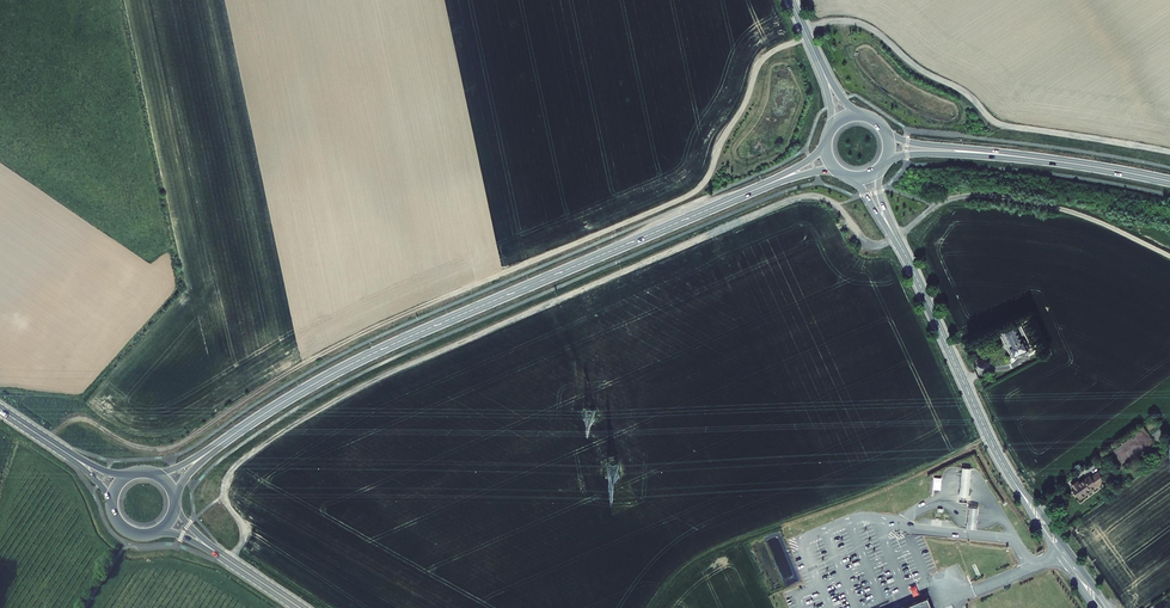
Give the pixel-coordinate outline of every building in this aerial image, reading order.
[(1018,324),(1009,329),(1016,343),(1012,345),(1018,356),(1034,347),(1029,337),(1026,338),(1018,324)] [(959,496),(968,496),(971,468),(962,468),(959,496)] [(1081,480),(1074,485),(1075,488),(1083,498),(1109,479),(1102,470),(1094,476),(1093,474),(1084,480),(1086,481),(1083,483),(1081,480)] [(933,489),(941,490),(941,477),(934,477),(933,489)] [(969,507),(967,528),(976,528),(978,508),(969,507)] [(927,597),(929,596),(929,595),(910,603),(911,605),(905,607),(932,607),(927,597)]
